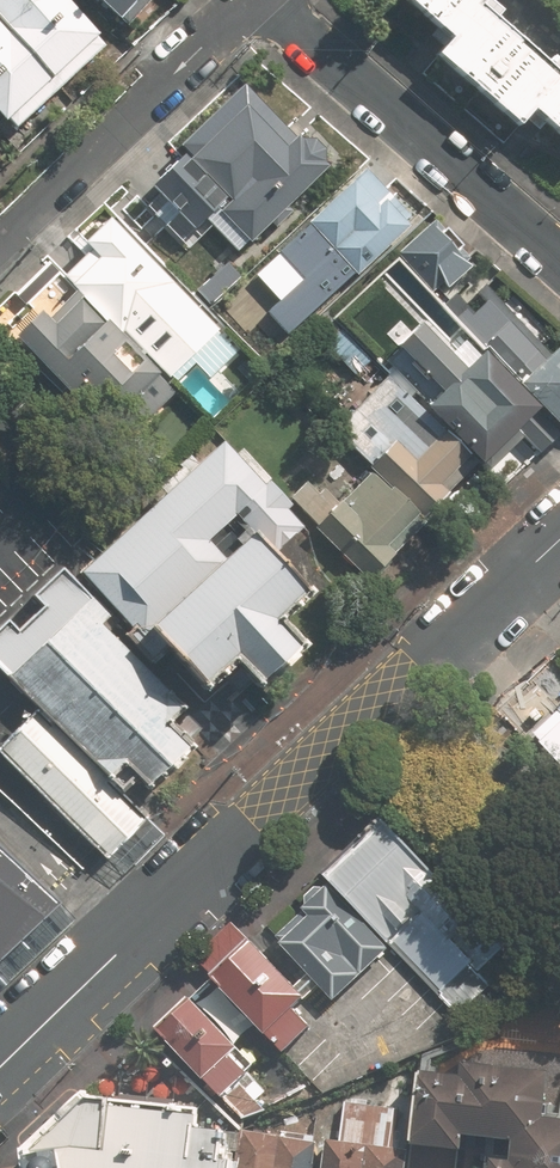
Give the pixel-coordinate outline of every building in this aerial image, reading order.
[(112,43),(73,0),(0,0),(0,35),(55,98),(112,43)] [(122,25),(146,0),(96,0),(122,25)] [(433,55),(517,127),(530,112),(559,138),(559,75),(559,76),(479,6),(485,0),(407,0),(449,37),(433,55)] [(7,140),(55,98),(0,35),(0,132),(7,140)] [(198,142),(167,170),(237,247),(252,234),(257,239),(337,167),(308,134),(304,137),(265,94),(205,149),(198,142)] [(419,220),(371,167),(264,264),(298,302),(288,312),(301,327),(419,220)] [(146,181),(117,211),(148,241),(177,210),(146,181)] [(467,255),(475,249),(438,216),(398,253),(433,292),(446,281),(451,287),(472,268),(466,261),(470,257),(467,255)] [(147,357),(190,313),(168,293),(179,281),(116,220),(92,245),(97,250),(67,280),(147,357)] [(43,311),(16,339),(122,442),(172,390),(77,296),(53,321),(43,311)] [(548,361),(489,298),(473,313),(467,307),(456,317),(474,337),(484,348),(488,344),(559,420),(559,348),(548,361)] [(540,451),(559,432),(559,420),(488,344),(484,348),(474,337),(455,355),(417,315),(391,338),(398,345),(387,355),(435,407),(433,410),(482,464),(486,460),(493,468),(527,438),(540,451)] [(374,360),(347,335),(333,350),(359,376),(374,360)] [(424,521),(480,465),(389,376),(335,432),(375,472),(424,521)] [(282,510),(286,506),(218,441),(79,574),(131,629),(123,637),(150,665),(167,650),(210,696),(239,668),(262,692),(309,648),(286,625),(312,599),(271,556),(301,528),(282,510)] [(427,524),(424,521),(375,472),(343,505),(327,489),(323,494),(311,481),(294,497),(322,525),(316,531),(368,583),(427,524)] [(13,615),(0,628),(0,668),(129,796),(145,780),(157,792),(201,747),(175,721),(184,711),(169,696),(174,691),(114,631),(123,623),(66,567),(36,594),(44,603),(23,624),(13,615)] [(532,727),(559,759),(559,702),(532,727)] [(144,818),(32,716),(0,751),(107,856),(144,818)] [(480,974),(505,951),(382,819),(323,874),(334,886),(392,946),(458,1017),(478,999),(474,994),(482,987),(464,969),(470,964),(480,974)] [(64,897),(0,836),(0,958),(64,897)] [(334,886),(277,939),(331,999),(335,1002),(392,946),(334,886)] [(250,944),(213,979),(286,1055),(312,1031),(295,1014),(306,1004),(250,944)] [(236,1092),(247,1079),(229,1062),(237,1055),(187,1001),(154,1034),(204,1086),(204,1085),(235,1118),(256,1111),(236,1092)] [(454,1014),(443,1025),(455,1036),(465,1026),(454,1014)] [(408,1151),(457,1157),(458,1142),(506,1147),(505,1167),(559,1167),(559,1126),(537,1124),(543,1076),(456,1067),(455,1081),(416,1076),(408,1151)] [(238,1133),(211,1130),(211,1127),(201,1126),(203,1107),(88,1095),(28,1152),(31,1167),(233,1167),(238,1133)] [(398,1105),(345,1100),(340,1148),(324,1146),(322,1167),(405,1167),(406,1156),(393,1154),(398,1105)] [(313,1147),(238,1139),(235,1167),(311,1167),(313,1147)]
